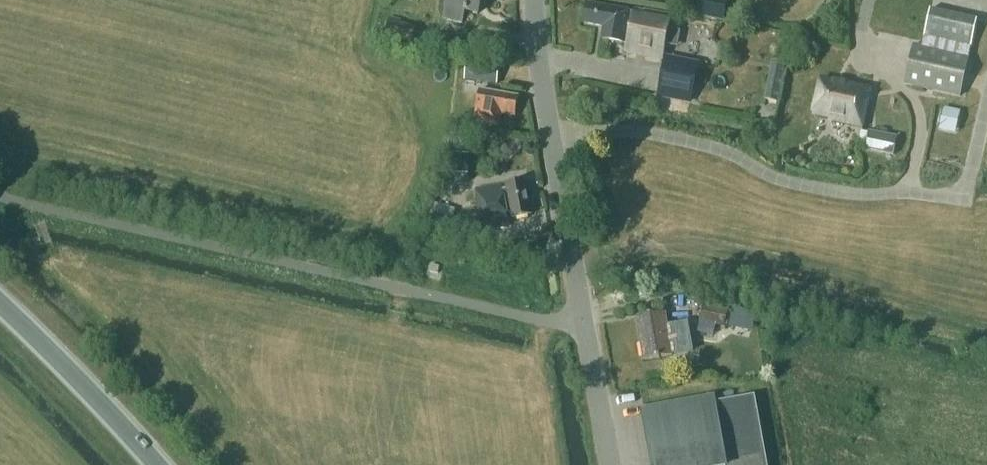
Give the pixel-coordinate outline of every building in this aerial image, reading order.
[(444,22),(461,27),(465,13),(478,16),(482,0),(446,0),(444,10),(447,11),(444,22)] [(698,16),(722,22),(727,2),(721,0),(702,0),(698,16)] [(627,44),(625,52),(660,59),(668,15),(632,8),(631,13),(586,4),(582,23),(603,27),(601,39),(627,44)] [(969,43),(975,16),(927,6),(921,33),(969,43)] [(912,41),(903,79),(957,91),(966,53),(912,41)] [(786,62),(772,59),(765,100),(779,102),(786,62)] [(466,62),(464,82),(496,85),(498,65),(466,62)] [(662,67),(657,94),(688,100),(694,73),(662,67)] [(832,117),(831,119),(861,126),(870,85),(845,80),(845,84),(819,78),(811,112),(832,117)] [(514,117),(517,97),(480,91),(474,124),(499,127),(501,115),(514,117)] [(941,130),(958,134),(962,110),(945,107),(941,130)] [(870,131),(867,145),(894,152),(897,138),(870,131)] [(475,191),(482,233),(508,228),(506,216),(512,215),(513,220),(529,217),(523,183),(475,191)] [(433,213),(428,230),(451,237),(456,220),(433,213)] [(702,306),(697,332),(712,335),(714,325),(722,327),(725,311),(702,306)] [(637,319),(644,359),(672,355),(665,314),(637,319)] [(714,396),(640,409),(650,464),(768,464),(756,395),(716,402),(714,396)]
